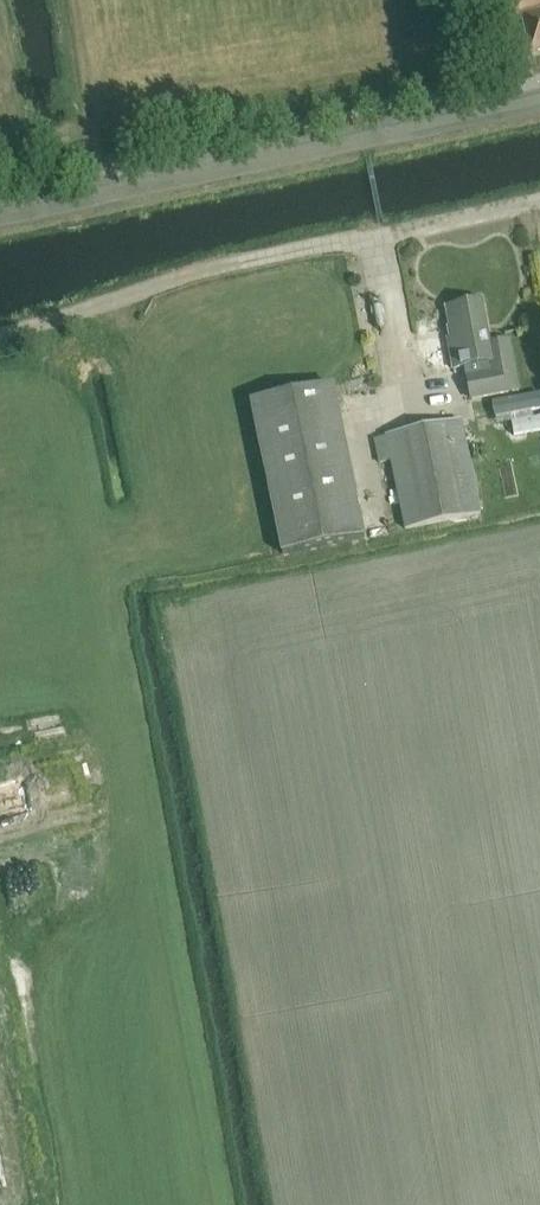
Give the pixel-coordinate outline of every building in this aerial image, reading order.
[(506,20),(523,16),(531,52),(539,50),(539,0),(502,0),(506,20)] [(470,399),(518,391),(509,341),(487,344),(479,301),(448,307),(451,327),(452,327),(454,339),(448,340),(453,368),(463,366),(470,399)] [(366,537),(334,383),(250,401),(282,554),(366,537)] [(389,461),(405,530),(483,513),(462,419),(373,439),(379,464),(389,461)]
